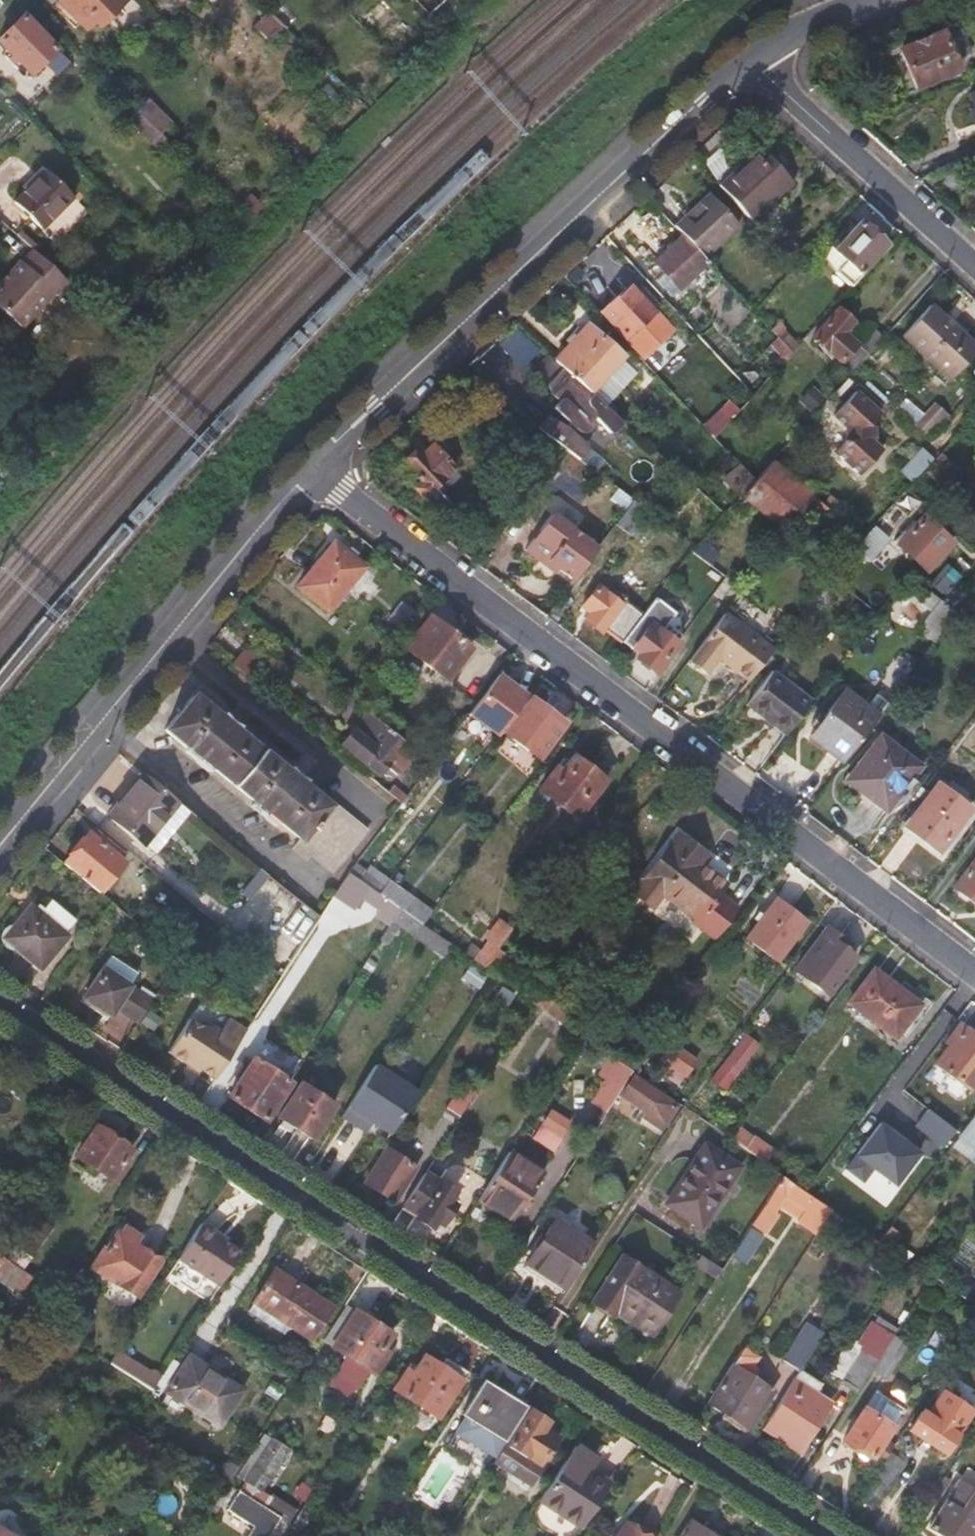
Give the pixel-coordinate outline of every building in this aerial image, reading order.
[(95,22),(100,27),(126,0),(57,0),(68,11),(76,2),(95,22)] [(87,29),(95,22),(76,2),(68,11),(87,29)] [(277,21),(262,6),(249,20),(264,35),(277,21)] [(23,14),(0,38),(0,45),(15,59),(12,62),(17,68),(20,65),(30,75),(56,49),(23,14)] [(917,88),(958,69),(941,31),(900,49),(917,88)] [(145,103),(137,111),(159,133),(168,124),(145,103)] [(157,150),(167,142),(159,133),(137,111),(133,108),(125,117),(157,150)] [(759,146),(718,185),(750,221),(792,182),(759,146)] [(86,211),(44,170),(12,201),(55,243),(86,211)] [(687,216),(675,227),(683,235),(705,259),(739,226),(709,193),(685,214),(687,216)] [(250,198),(236,211),(248,222),(262,209),(250,198)] [(825,259),(852,286),(862,275),(859,272),(885,244),(858,221),(845,235),(840,230),(828,244),(825,259)] [(678,289),(708,262),(705,259),(683,235),(654,262),(661,269),(655,275),(668,289),(674,285),(678,289)] [(790,237),(777,250),(794,268),(807,254),(790,237)] [(19,262),(0,282),(0,307),(22,326),(53,291),(19,262)] [(625,339),(655,312),(630,284),(599,311),(625,339)] [(974,352),(974,345),(931,305),(902,337),(950,379),(974,352)] [(812,338),(849,373),(851,371),(867,353),(844,333),(852,323),(838,309),(812,338)] [(779,322),(771,329),(776,335),(792,352),(799,346),(785,331),(786,329),(779,322)] [(586,323),(553,361),(588,393),(623,355),(586,323)] [(769,347),(783,362),(792,352),(776,335),(769,347)] [(617,433),(623,424),(603,406),(588,393),(553,361),(546,355),(535,367),(536,374),(548,385),(550,395),(558,401),(554,405),(554,410),(584,435),(591,426),(589,423),(594,419),(609,433),(617,433)] [(877,415),(851,392),(833,413),(846,425),(845,442),(834,455),(858,477),(878,453),(864,440),(866,427),(877,415)] [(933,404),(913,426),(927,439),(947,417),(933,404)] [(546,416),(537,427),(563,448),(569,452),(579,460),(587,448),(586,444),(548,416),(546,416)] [(454,469),(431,444),(421,452),(417,448),(403,463),(419,482),(415,486),(440,513),(450,505),(434,488),(454,469)] [(755,446),(739,464),(755,481),(772,461),(755,446)] [(910,484),(930,462),(918,451),(898,473),(910,484)] [(940,455),(924,472),(940,486),(955,468),(940,455)] [(740,498),(784,535),(802,511),(813,496),(772,461),(755,481),(740,498)] [(823,528),(834,514),(813,496),(802,511),(823,528)] [(634,541),(654,516),(633,500),(613,526),(634,541)] [(549,561),(573,579),(596,548),(552,514),(524,549),(542,563),(549,561)] [(926,572),(952,543),(923,517),(915,525),(911,520),(892,539),(926,572)] [(869,530),(862,537),(861,536),(848,551),(864,564),(883,542),(869,530)] [(328,612),(363,568),(331,543),(295,587),(328,612)] [(542,563),(569,584),(573,579),(549,561),(542,563)] [(603,629),(620,641),(640,617),(597,585),(581,607),(588,613),(583,619),(601,632),(603,629)] [(929,611),(937,601),(927,593),(919,603),(929,611)] [(676,613),(655,598),(641,616),(643,617),(622,643),(641,656),(638,661),(656,673),(677,645),(661,632),(676,613)] [(384,618),(399,630),(414,611),(399,599),(384,618)] [(938,600),(937,601),(929,611),(915,629),(934,644),(957,615),(939,601),(938,600)] [(447,680),(472,647),(429,616),(404,648),(447,680)] [(715,657),(748,681),(770,652),(722,616),(686,663),(702,675),(715,657)] [(244,650),(230,666),(251,683),(264,666),(244,650)] [(747,705),(785,735),(811,700),(772,671),(747,705)] [(501,732),(528,698),(498,674),(468,713),(498,736),(501,732)] [(806,737),(842,764),(879,715),(842,688),(806,737)] [(191,696),(163,729),(301,839),(293,850),(306,860),(311,854),(334,873),(367,832),(330,802),(328,805),(191,696)] [(563,723),(528,698),(501,732),(537,759),(563,723)] [(396,775),(416,751),(368,713),(341,746),(378,776),(386,766),(396,775)] [(885,809),(918,765),(879,737),(850,776),(874,795),(872,800),(885,809)] [(576,820),(606,780),(573,756),(562,771),(555,767),(538,789),(576,820)] [(153,854),(188,812),(142,773),(107,817),(153,854)] [(393,783),(386,793),(399,804),(409,791),(403,786),(400,789),(393,783)] [(939,851),(971,809),(938,784),(906,826),(939,851)] [(88,832),(63,863),(99,893),(124,861),(88,832)] [(674,839),(645,876),(638,871),(625,888),(651,908),(661,896),(695,921),(693,925),(713,940),(738,906),(718,892),(725,883),(703,866),(704,863),(674,839)] [(951,887),(974,905),(974,856),(951,887)] [(372,858),(357,881),(377,895),(387,881),(393,872),(372,858)] [(271,880),(260,871),(244,890),(256,899),(271,880)] [(362,899),(392,921),(399,910),(388,902),(377,895),(357,881),(347,874),(331,897),(353,913),(362,899)] [(430,913),(387,881),(377,895),(388,902),(399,910),(421,925),(430,913)] [(36,904),(34,907),(63,931),(73,920),(49,900),(41,908),(36,904)] [(776,960),(805,923),(773,900),(745,938),(776,960)] [(40,969),(67,935),(63,931),(34,907),(31,905),(12,927),(7,928),(4,930),(2,935),(2,940),(3,944),(6,947),(10,948),(14,949),(40,969)] [(390,923),(444,958),(451,946),(421,925),(399,910),(392,921),(390,923)] [(487,941),(473,960),(483,967),(484,968),(498,950),(512,929),(498,918),(483,938),(487,941)] [(825,992),(852,955),(832,941),(836,936),(824,928),(793,969),(825,992)] [(498,950),(484,968),(497,977),(504,967),(502,965),(508,956),(498,950)] [(128,986),(136,975),(108,957),(82,998),(110,1016),(114,1009),(136,1023),(151,1001),(128,986)] [(895,1039),(920,1006),(871,969),(846,1003),(895,1039)] [(590,1025),(541,990),(533,1002),(535,1003),(583,1036),(590,1025)] [(245,1031),(227,1019),(220,1032),(212,1027),(203,1029),(190,1020),(168,1053),(188,1066),(191,1062),(199,1068),(199,1069),(214,1079),(245,1031)] [(974,1080),(974,1038),(961,1028),(934,1064),(968,1090),(974,1080)] [(746,1033),(710,1080),(725,1090),(760,1044),(746,1033)] [(670,1043),(659,1060),(684,1078),(696,1062),(670,1043)] [(225,1097),(263,1123),(289,1082),(250,1057),(225,1097)] [(590,1100),(606,1112),(618,1094),(631,1074),(633,1071),(616,1059),(590,1100)] [(199,1068),(191,1062),(188,1066),(197,1072),(199,1069),(199,1068)] [(417,1094),(374,1066),(340,1118),(357,1128),(363,1118),(371,1124),(389,1135),(417,1094)] [(442,1110),(458,1120),(481,1084),(464,1074),(442,1110)] [(676,1105),(631,1074),(618,1094),(644,1113),(641,1118),(660,1130),(676,1105)] [(290,1083),(289,1082),(263,1123),(265,1123),(290,1083)] [(311,1140),(334,1105),(299,1082),(277,1118),(311,1140)] [(550,1108),(539,1125),(561,1139),(571,1122),(550,1108)] [(914,1124),(942,1145),(954,1129),(926,1108),(914,1124)] [(956,1133),(974,1148),(974,1109),(956,1133)] [(371,1124),(363,1118),(357,1128),(365,1133),(371,1124)] [(893,1184),(918,1151),(878,1122),(843,1167),(860,1180),(870,1167),(893,1184)] [(133,1151),(95,1127),(75,1157),(112,1181),(133,1151)] [(739,1127),(731,1138),(781,1174),(789,1163),(773,1152),(775,1150),(754,1135),(753,1137),(739,1127)] [(700,1226),(739,1167),(703,1144),(664,1203),(700,1226)] [(393,1202),(415,1168),(388,1150),(366,1184),(393,1202)] [(515,1173),(500,1164),(477,1201),(512,1223),(543,1174),(522,1161),(515,1173)] [(456,1191),(425,1171),(400,1209),(432,1229),(435,1224),(443,1229),(458,1204),(450,1199),(456,1191)] [(796,1221),(815,1234),(830,1210),(802,1190),(782,1175),(752,1222),(762,1228),(783,1198),(802,1211),(796,1221)] [(54,1226),(34,1213),(4,1260),(6,1261),(8,1262),(21,1271),(39,1244),(41,1245),(54,1226)] [(524,1265),(563,1290),(593,1244),(554,1220),(524,1265)] [(216,1233),(200,1223),(177,1259),(218,1287),(238,1255),(228,1248),(213,1238),(216,1233)] [(903,1235),(888,1225),(875,1241),(880,1245),(907,1264),(912,1256),(897,1244),(903,1235)] [(141,1239),(121,1226),(92,1269),(113,1284),(105,1296),(127,1310),(158,1262),(136,1247),(141,1239)] [(232,1243),(216,1233),(213,1238),(228,1248),(232,1243)] [(652,1334),(678,1292),(621,1255),(589,1304),(611,1317),(616,1311),(652,1334)] [(8,1262),(0,1274),(0,1282),(13,1290),(16,1286),(23,1291),(31,1277),(21,1271),(8,1262)] [(331,1308),(272,1270),(250,1303),(309,1343),(331,1308)] [(393,1334),(355,1311),(331,1348),(374,1376),(388,1354),(383,1351),(393,1334)] [(839,1380),(856,1391),(870,1370),(893,1334),(870,1320),(855,1344),(860,1347),(839,1380)] [(781,1361),(798,1372),(823,1333),(806,1321),(781,1361)] [(908,1344),(893,1334),(870,1370),(885,1379),(908,1344)] [(8,1345),(0,1340),(0,1359),(8,1345)] [(755,1358),(741,1348),(705,1403),(746,1429),(770,1392),(744,1375),(755,1358)] [(146,1372),(115,1351),(108,1364),(150,1392),(161,1376),(155,1372),(146,1372)] [(462,1382),(423,1357),(412,1373),(404,1369),(391,1390),(438,1420),(462,1382)] [(242,1392),(189,1358),(166,1394),(218,1427),(242,1392)] [(329,1383),(355,1399),(370,1375),(344,1358),(329,1383)] [(829,1402),(793,1378),(761,1428),(798,1452),(829,1402)] [(522,1411),(483,1383),(463,1415),(464,1416),(487,1431),(501,1441),(522,1411)] [(944,1455),(957,1434),(973,1409),(941,1388),(925,1413),(921,1410),(908,1431),(944,1455)] [(875,1392),(864,1409),(891,1427),(903,1409),(875,1392)] [(885,1438),(892,1428),(891,1427),(864,1409),(861,1407),(842,1438),(872,1458),(885,1438)] [(530,1413),(508,1445),(506,1443),(492,1464),(530,1488),(544,1466),(540,1463),(556,1439),(544,1431),(548,1424),(530,1413)] [(487,1431),(464,1416),(453,1432),(468,1442),(475,1432),(482,1437),(487,1431)] [(289,1451),(271,1438),(240,1481),(260,1494),(289,1451)] [(893,1443),(885,1438),(872,1458),(880,1464),(893,1443)] [(586,1459),(572,1450),(540,1499),(577,1522),(602,1482),(580,1468),(586,1459)] [(876,1510),(905,1464),(889,1453),(859,1499),(876,1510)] [(949,1480),(944,1477),(931,1496),(938,1500),(949,1480)] [(972,1490),(963,1503),(960,1509),(946,1500),(945,1499),(927,1526),(941,1535),(974,1535),(974,1491),(972,1490)] [(238,1492),(226,1510),(254,1527),(247,1535),(269,1535),(280,1519),(238,1492)] [(950,1495),(946,1500),(960,1509),(963,1503),(950,1495)] [(688,1517),(676,1535),(716,1535),(688,1517)] [(623,1524),(615,1535),(643,1535),(623,1524)]
